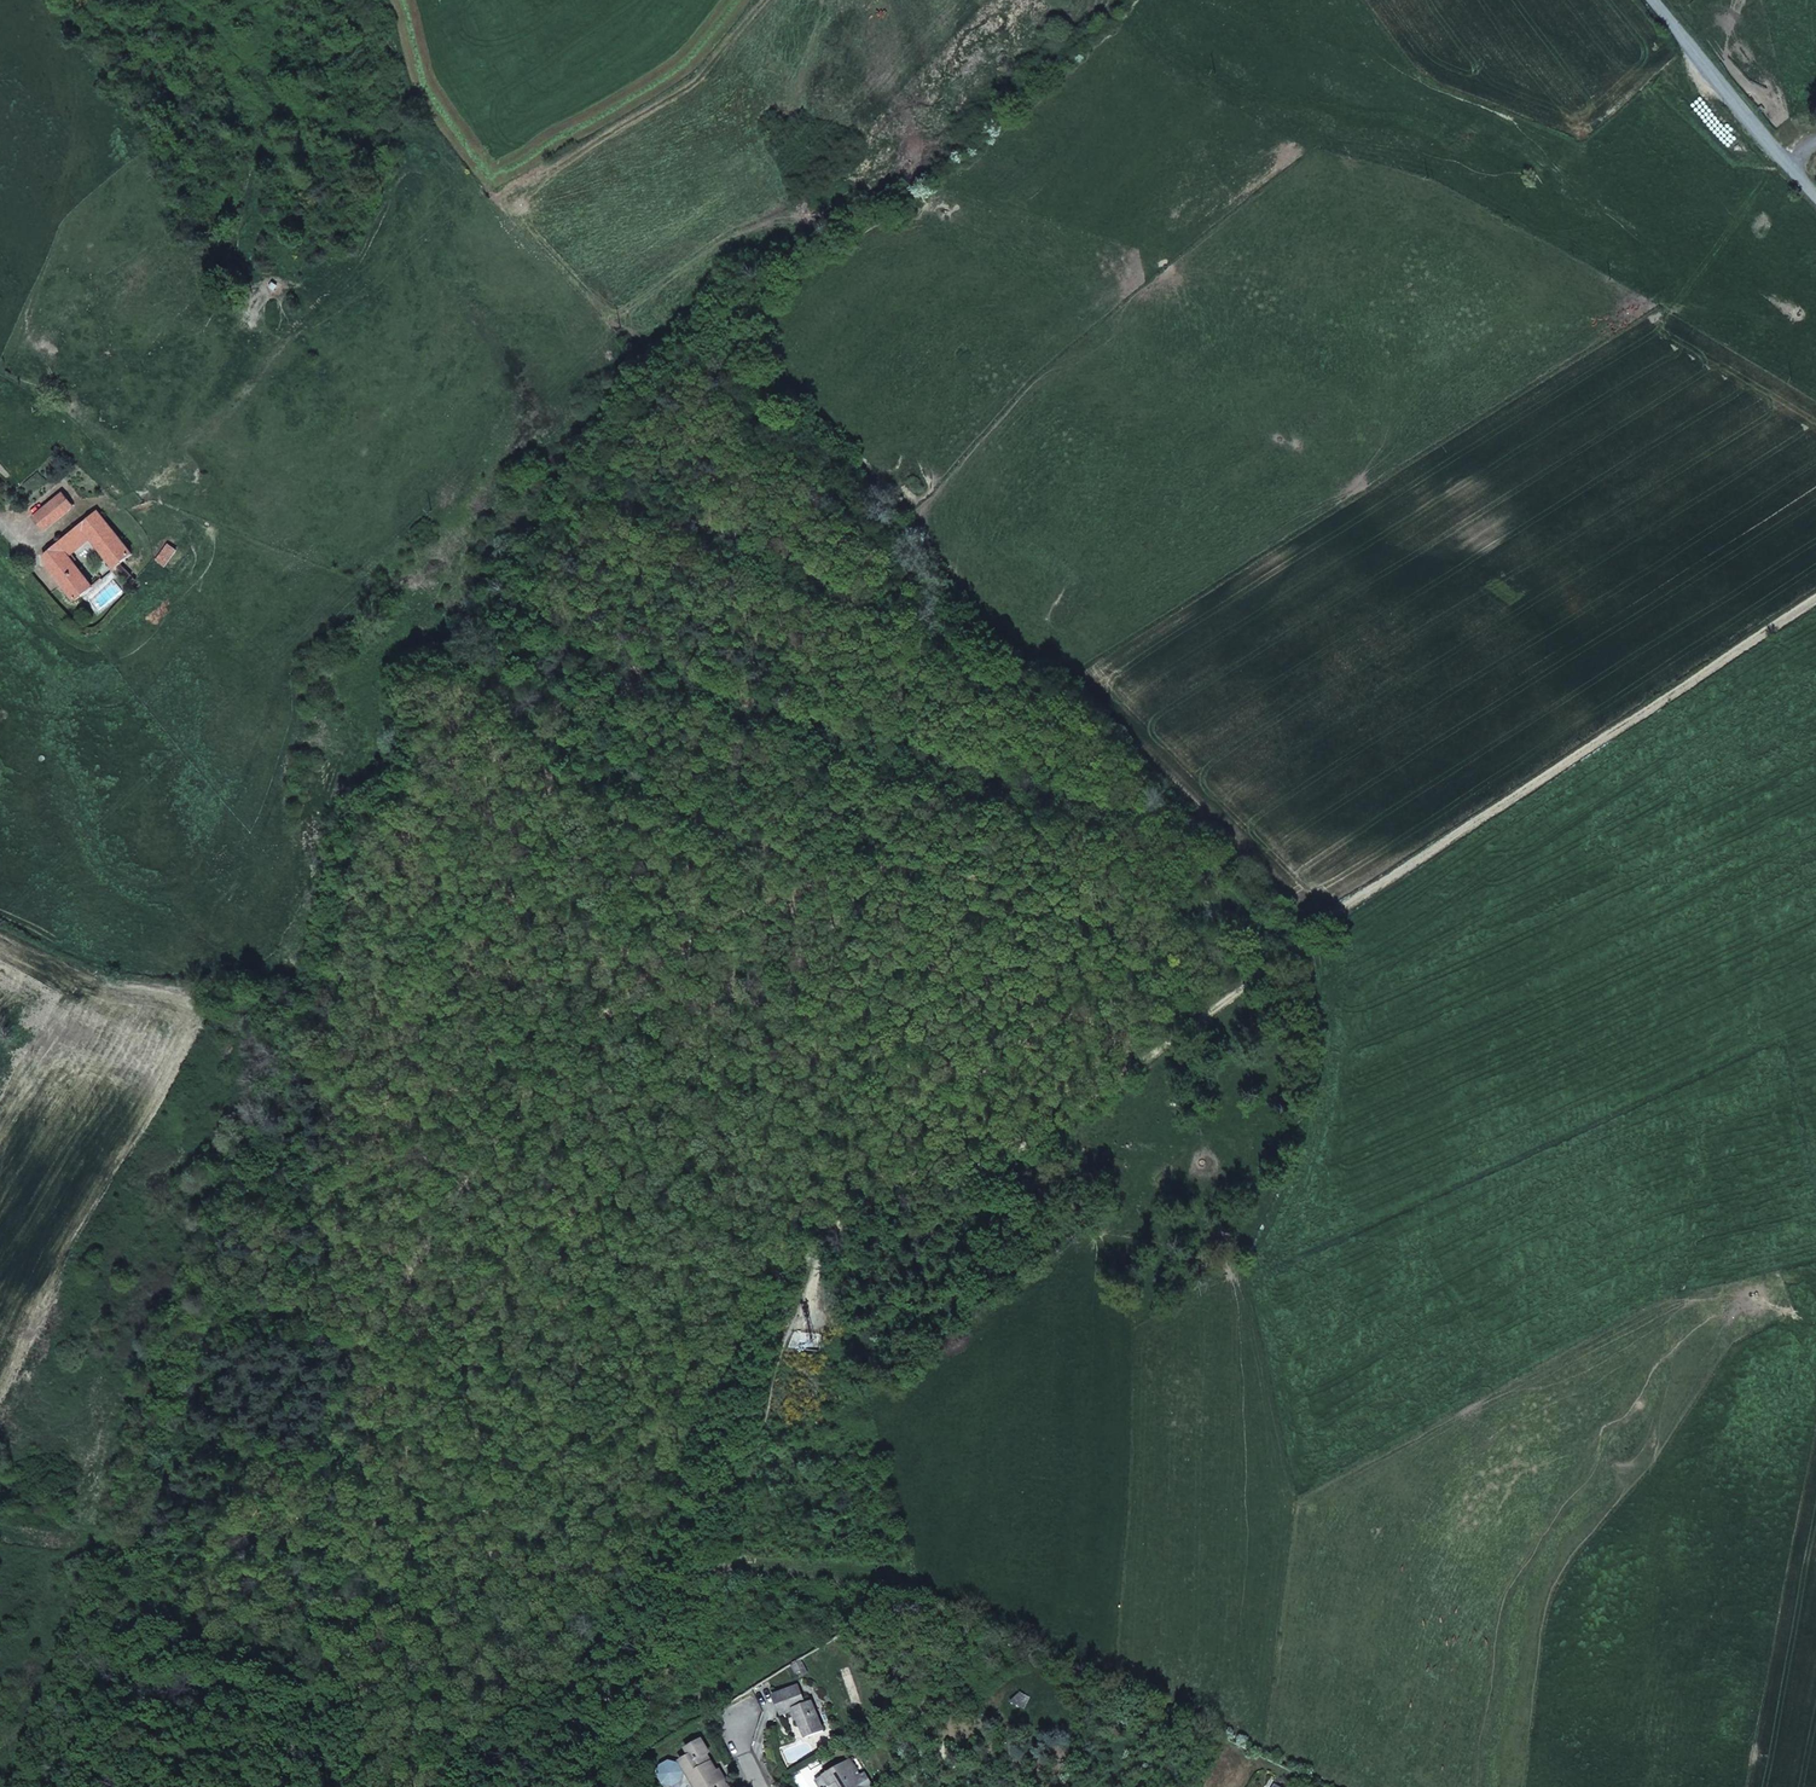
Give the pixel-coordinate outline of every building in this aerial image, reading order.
[(63,493),(33,518),(44,530),(74,505),(63,493)] [(90,537),(116,568),(133,554),(97,511),(80,525),(90,537)] [(47,565),(51,569),(67,555),(90,537),(80,525),(45,554),(47,565)] [(67,555),(51,569),(77,600),(93,587),(67,555)] [(800,1659),(792,1664),(796,1672),(802,1669),(805,1667),(800,1659)] [(798,1686),(774,1695),(782,1714),(795,1709),(806,1737),(823,1730),(812,1702),(806,1704),(798,1686)] [(1011,1702),(1025,1709),(1031,1698),(1021,1693),(1011,1702)] [(710,1754),(701,1739),(687,1747),(691,1754),(681,1760),(682,1762),(680,1763),(680,1764),(670,1760),(661,1766),(659,1775),(664,1784),(674,1786),(682,1781),(684,1771),(687,1769),(697,1786),(729,1786),(724,1780),(723,1781),(720,1776),(719,1776),(716,1771),(707,1755),(710,1754)] [(817,1780),(821,1786),(872,1786),(874,1786),(866,1773),(862,1776),(851,1759),(817,1780)]
